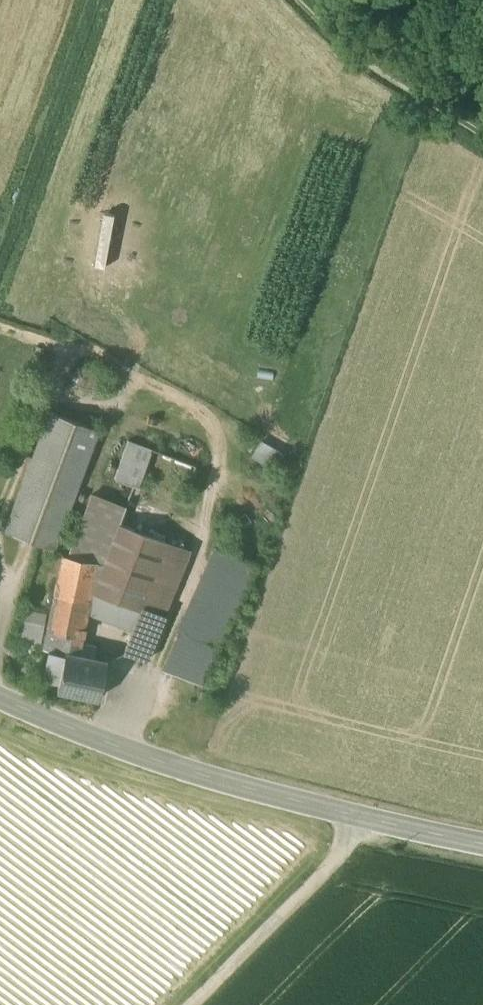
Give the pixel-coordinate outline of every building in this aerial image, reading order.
[(98,430),(49,412),(4,533),(53,551),(98,430)] [(138,489),(153,450),(128,442),(114,480),(138,489)] [(280,477),(290,461),(262,443),(252,459),(280,477)] [(92,497),(70,557),(96,562),(90,593),(91,594),(118,524),(125,508),(92,497)] [(164,541),(118,524),(91,594),(141,611),(142,607),(140,606),(164,542),(164,541)] [(182,550),(164,542),(140,606),(142,607),(165,616),(185,567),(177,564),(182,550)] [(216,549),(179,634),(217,651),(254,566),(216,549)] [(190,552),(182,550),(177,564),(185,567),(190,552)] [(70,557),(62,556),(57,583),(47,632),(63,635),(81,638),(90,593),(96,562),(70,557)] [(165,616),(142,607),(141,611),(124,654),(146,663),(165,616)] [(21,610),(19,621),(38,624),(40,612),(21,610)] [(63,635),(47,632),(43,651),(48,652),(59,654),(63,635)] [(217,651),(179,634),(165,671),(200,686),(217,651)] [(81,638),(63,635),(59,654),(64,655),(64,654),(77,656),(81,638)] [(59,679),(64,655),(59,654),(48,652),(43,675),(59,679)] [(77,656),(64,654),(64,655),(59,679),(56,692),(98,701),(106,662),(77,656)]
